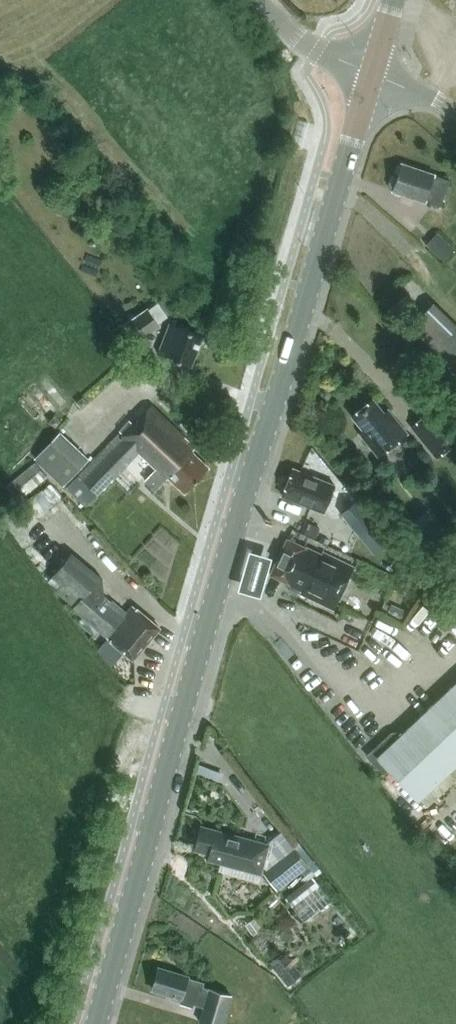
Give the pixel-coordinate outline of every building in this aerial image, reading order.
[(441,204),(450,176),(442,174),(399,161),(390,188),(434,201),(441,204)] [(446,240),(435,252),(444,260),(455,247),(446,240)] [(433,302),(409,326),(447,363),(439,372),(451,384),(455,379),(455,324),(433,302)] [(127,322),(126,323),(139,341),(161,325),(148,307),(138,314),(131,305),(120,312),(127,322)] [(202,336),(178,327),(171,324),(159,353),(166,356),(166,357),(190,366),(202,336)] [(362,427),(359,430),(378,453),(406,430),(387,407),(383,410),(372,396),(351,413),(362,427)] [(186,493),(208,467),(191,452),(195,448),(150,406),(122,435),(120,433),(66,489),(86,507),(136,455),(153,471),(153,472),(145,482),(155,491),(168,476),(186,493)] [(411,426),(437,457),(441,454),(445,459),(455,450),(455,449),(452,445),(455,442),(455,440),(430,409),(411,426)] [(35,457),(63,485),(88,459),(59,431),(35,457)] [(24,441),(32,449),(41,440),(33,432),(24,441)] [(35,462),(6,485),(18,500),(47,476),(35,462)] [(317,511),(327,483),(292,470),(282,497),(317,511)] [(356,499),(341,512),(374,552),(390,539),(356,499)] [(428,509),(409,527),(429,548),(447,530),(428,509)] [(169,561),(186,543),(167,524),(149,542),(169,561)] [(331,610),(351,569),(309,548),(307,551),(285,539),(267,574),(290,586),(289,589),(331,610)] [(269,555),(248,549),(236,587),(257,593),(269,555)] [(74,608),(83,615),(77,621),(93,635),(99,629),(134,658),(160,627),(133,605),(127,612),(113,600),(111,601),(105,596),(103,579),(73,553),(50,580),(60,589),(58,591),(76,606),(74,608)] [(405,609),(392,603),(387,613),(400,619),(405,609)] [(366,756),(383,773),(388,769),(418,801),(455,765),(455,681),(399,735),(391,732),(366,755),(366,756)] [(253,840),(253,843),(216,834),(200,830),(195,851),(210,855),(208,863),(245,872),(246,870),(262,874),(269,844),(253,840)] [(309,864),(294,847),(263,872),(278,890),(309,864)] [(307,978),(286,953),(272,964),(279,972),(275,975),(286,987),(290,984),(294,989),(307,978)] [(190,977),(160,968),(154,992),(181,1000),(180,1004),(194,1008),(195,1005),(206,1008),(201,1022),(208,1023),(225,1023),(233,995),(204,986),(206,982),(190,977)]
